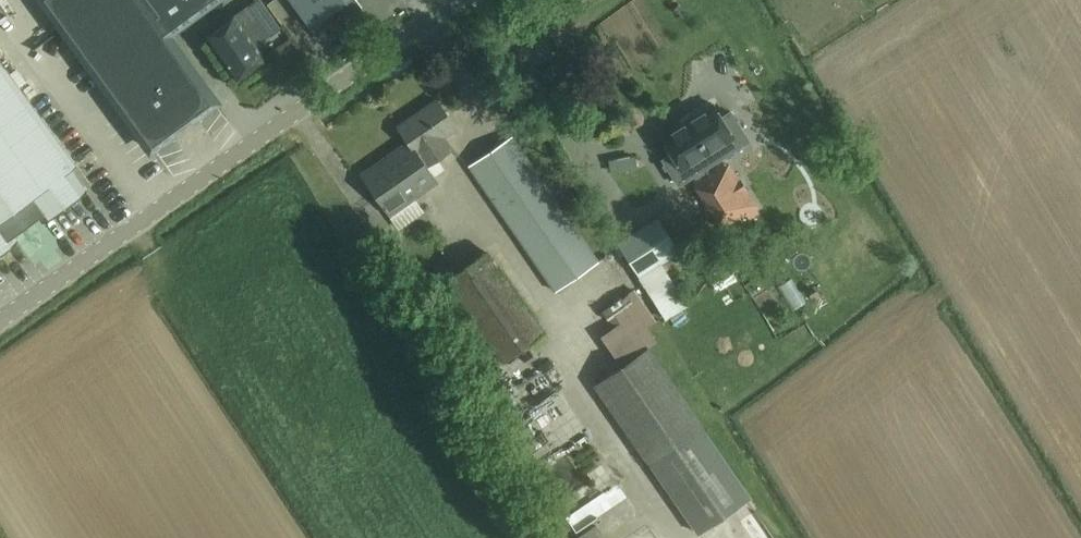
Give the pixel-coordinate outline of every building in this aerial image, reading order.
[(216,100),(167,32),(212,0),(43,0),(150,148),(216,100)] [(320,39),(362,7),(357,0),(291,0),(320,39)] [(269,35),(249,7),(208,35),(236,75),(262,57),(254,45),(269,35)] [(17,241),(12,234),(39,215),(44,221),(86,190),(70,168),(76,164),(0,59),(0,253),(17,241)] [(426,165),(427,165),(452,148),(444,136),(457,127),(437,99),(398,126),(410,142),(426,165)] [(722,117),(713,103),(661,136),(672,153),(663,159),(679,184),(749,140),(731,111),(722,117)] [(556,290),(599,261),(512,135),(469,165),(556,290)] [(426,165),(410,142),(363,175),(390,213),(437,180),(427,165),(426,165)] [(758,204),(730,161),(693,185),(720,228),(758,204)] [(659,217),(618,242),(640,277),(663,262),(680,252),(659,217)] [(695,255),(712,285),(734,273),(732,270),(745,263),(733,242),(721,249),(717,243),(695,255)] [(492,362),(495,365),(542,332),(486,252),(448,279),(479,323),(468,330),(491,362),(492,362)] [(621,366),(594,384),(647,463),(649,462),(697,534),(752,497),(650,345),(657,340),(632,303),(616,314),(621,321),(600,335),(621,366)]
